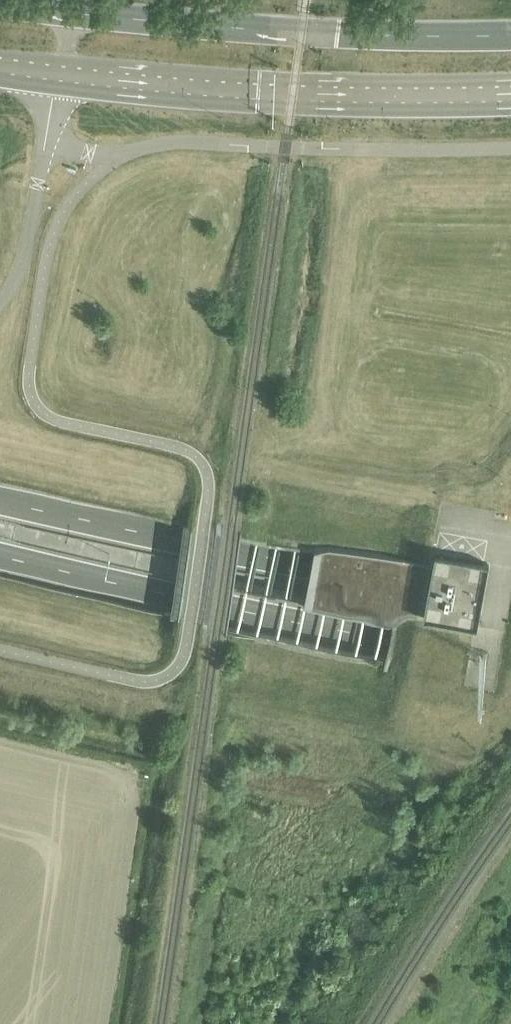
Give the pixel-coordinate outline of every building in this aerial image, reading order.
[(249,583),(259,537),(257,536),(247,582),(249,583)] [(266,586),(269,587),(279,540),(276,540),(266,586)] [(288,591),(298,544),(295,544),(286,590),(288,591)] [(477,627),(489,563),(451,556),(435,553),(432,568),(423,617),(431,618),(441,620),(461,624),(477,627)] [(239,630),(249,584),(246,584),(237,629),(239,630)] [(259,634),(268,588),(266,588),(256,633),(259,634)] [(279,638),(288,592),(285,592),(276,637),(279,638)] [(299,642),(308,597),(305,596),(296,641),(299,642)] [(318,646),(327,600),(325,600),(316,645),(318,646)] [(338,650),(347,604),(345,604),(335,649),(338,650)] [(357,654),(366,608),(364,608),(355,653),(357,654)] [(377,658),(386,612),(384,612),(374,657),(377,658)]
